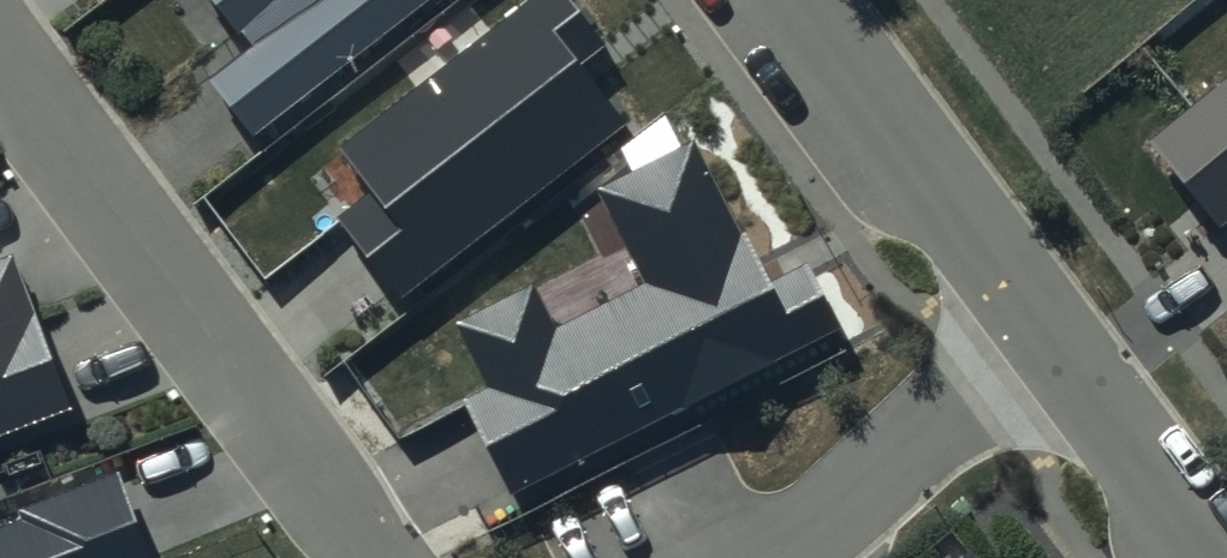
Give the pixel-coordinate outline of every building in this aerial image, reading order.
[(252,47),(208,81),(253,138),(430,0),(216,0),(252,47)] [(573,0),(529,0),(339,148),(373,192),(340,219),(403,299),(628,124),(583,67),(609,46),(573,0)] [(1226,268),(1226,85),(1127,164),(1171,265),(1204,239),(1226,268)] [(694,138),(595,189),(643,283),(554,328),(530,282),(455,321),(489,388),(464,400),(513,495),(841,328),(808,263),(768,283),(694,138)] [(71,406),(11,252),(0,256),(0,433),(71,406)] [(118,473),(18,511),(22,522),(0,530),(0,557),(151,557),(118,473)]
